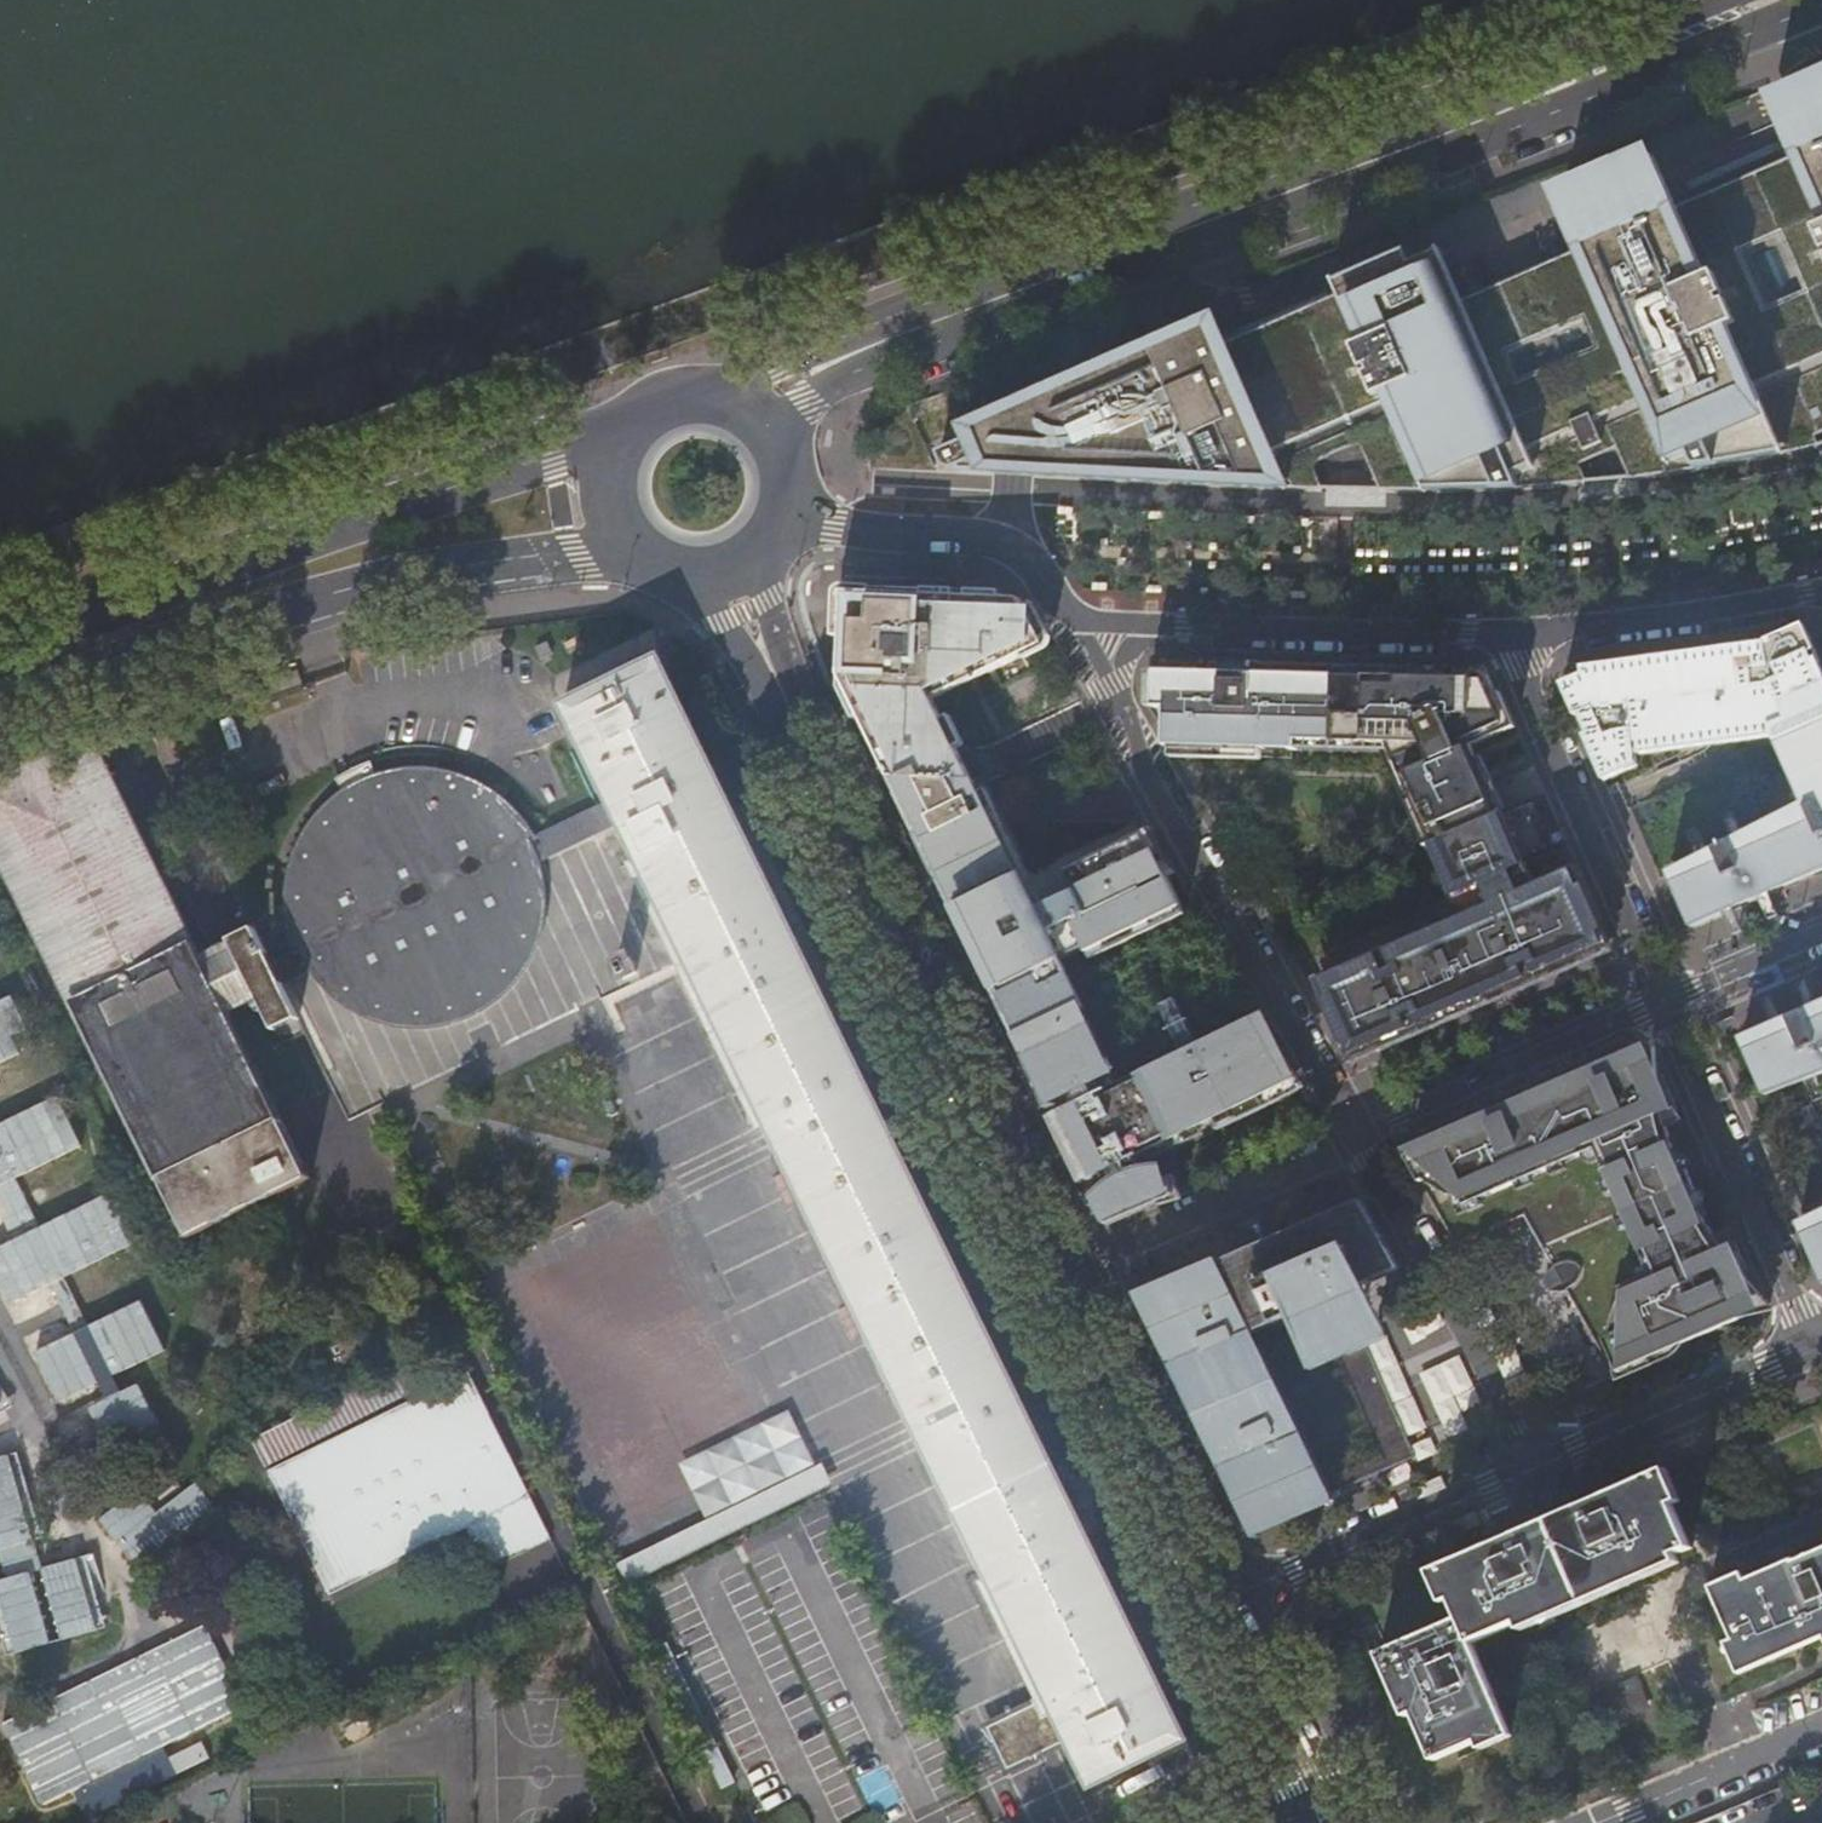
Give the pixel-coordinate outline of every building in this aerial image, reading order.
[(1770,110),(1773,117),(1790,157),(1674,207),(1654,161),(1581,192),(1586,203),(1558,215),(1574,252),(1460,301),(1438,250),(1391,272),(1380,276),(1221,344),(1209,317),(1027,396),(1027,397),(1019,401),(1013,405),(1008,409),(1002,417),(994,431),(991,439),(990,445),(980,443),(975,434),(936,451),(938,458),(941,463),(946,468),(950,469),(955,468),(958,467),(957,469),(1142,483),(1231,487),(1320,489),(1309,463),(1352,445),(1377,490),(1459,490),(1536,486),(1584,483),(1576,465),(1608,452),(1626,478),(1680,472),(1727,465),(1790,454),(1816,448),(1812,438),(1809,430),(1821,425),(1821,417),(1811,389),(1821,385),(1821,87),(1770,110)] [(1811,389),(1821,417),(1821,385),(1811,389)] [(1821,434),(1821,425),(1809,430),(1812,438),(1821,434)] [(844,592),(841,652),(843,652),(1019,659),(1023,658),(1019,650),(1042,639),(1020,599),(844,592)] [(1782,639),(1673,656),(1621,662),(1576,666),(1561,682),(1604,779),(1640,763),(1634,750),(1769,725),(1777,744),(1821,725),(1821,668),(1805,628),(1782,639)] [(841,652),(840,675),(891,779),(973,782),(1012,782),(997,754),(960,753),(931,691),(984,667),(988,674),(1019,659),(843,652),(841,652)] [(978,1582),(1033,1695),(975,1724),(1002,1779),(1070,1746),(1090,1786),(1185,1738),(864,1078),(873,1074),(743,807),(733,812),(657,659),(561,706),(611,810),(621,832),(637,865),(628,870),(755,1128),(756,1131),(748,1135),(905,1452),(922,1444),(987,1577),(978,1582)] [(1491,671),(1417,672),(1410,672),(1410,676),(1372,675),(1372,671),(1298,669),(1298,673),(1260,672),(1260,668),(1181,666),(1164,665),(1145,696),(1174,746),(1299,745),(1299,737),(1386,736),(1389,745),(1403,775),(1396,778),(1414,819),(1421,816),(1433,844),(1488,820),(1500,815),(1469,744),(1514,724),(1491,671)] [(1777,744),(1778,745),(1803,802),(1672,870),(1694,920),(1821,865),(1821,725),(1777,744)] [(1299,737),(1299,745),(1389,745),(1386,736),(1299,737)] [(252,929),(230,939),(233,945),(200,962),(92,744),(0,780),(0,852),(190,1242),(308,1184),(224,1012),(257,993),(275,1029),(296,1018),(279,985),(270,965),(252,929)] [(563,920),(563,910),(563,908),(562,893),(560,879),(555,863),(551,851),(545,841),(537,828),(530,819),(521,810),(509,799),(501,793),(486,784),(475,780),(459,774),(447,772),(432,770),(418,770),(406,771),(391,774),(377,778),(364,783),(351,790),(341,797),(333,803),(320,817),(311,828),(301,843),(296,854),(291,867),(287,881),(286,893),(285,908),(285,918),(287,934),(290,949),(292,954),(298,969),(301,975),(303,978),(312,992),(320,1001),(330,1012),(339,1020),(351,1028),(364,1035),(375,1040),(384,1043),(401,1046),(413,1048),(428,1048),(442,1047),(454,1045),(463,1043),(479,1037),(493,1030),(505,1022),(516,1013),(525,1005),(533,996),(540,986),(546,975),(552,962),(557,949),(561,934),(563,920)] [(973,782),(891,779),(980,962),(1168,881),(1160,868),(1170,863),(1154,836),(1065,870),(1074,892),(1038,908),(1030,888),(1025,891),(1017,874),(1012,864),(1009,858),(973,782)] [(1037,783),(1028,783),(1027,822),(1039,822),(1037,783)] [(621,832),(611,810),(545,841),(551,851),(555,863),(621,832)] [(1534,889),(1500,815),(1488,820),(1433,844),(1434,845),(1456,897),(1465,919),(1320,981),(1327,998),(1323,1000),(1337,1035),(1344,1046),(1347,1045),(1356,1061),(1607,950),(1600,933),(1604,931),(1585,887),(1580,889),(1573,872),(1534,889)] [(1426,847),(1433,844),(1421,816),(1414,819),(1426,847)] [(1015,855),(1009,858),(1012,864),(1017,874),(1022,872),(1015,855)] [(1160,868),(1168,881),(1178,877),(1170,863),(1160,868)] [(1022,872),(1017,874),(1025,891),(1030,888),(1022,872)] [(1168,881),(980,962),(1109,1227),(1182,1194),(1174,1178),(1163,1176),(1155,1159),(1136,1159),(1133,1151),(1210,1117),(1214,1127),(1234,1119),(1229,1109),(1294,1081),(1258,1018),(1118,1078),(1102,1085),(1100,1078),(1115,1072),(1061,955),(1085,945),(1090,958),(1108,951),(1104,941),(1134,929),(1138,937),(1157,929),(1153,920),(1182,907),(1168,881)] [(1187,915),(1182,907),(1153,920),(1157,929),(1187,915)] [(1108,951),(1138,937),(1134,929),(1104,941),(1108,951)] [(298,969),(292,954),(270,965),(279,985),(301,975),(298,969)] [(0,1003),(0,1063),(31,1050),(11,999),(0,1003)] [(1741,1035),(1765,1091),(1821,1073),(1821,1076),(1821,1000),(1741,1035)] [(1652,1041),(1603,1062),(1516,1100),(1520,1109),(1504,1116),(1496,1109),(1403,1150),(1458,1247),(1524,1218),(1552,1269),(1547,1272),(1543,1275),(1542,1282),(1544,1288),(1548,1293),(1553,1295),(1566,1291),(1614,1375),(1729,1324),(1767,1308),(1768,1307),(1766,1301),(1762,1302),(1746,1284),(1729,1247),(1721,1249),(1716,1238),(1702,1223),(1692,1204),(1698,1201),(1696,1194),(1694,1186),(1688,1174),(1671,1157),(1667,1129),(1662,1119),(1671,1115),(1656,1084),(1653,1055),(1658,1053),(1652,1041)] [(1677,1112),(1653,1055),(1656,1084),(1671,1115),(1662,1119),(1667,1129),(1678,1124),(1674,1114),(1677,1112)] [(1102,1085),(1118,1078),(1115,1072),(1100,1078),(1102,1085)] [(0,1123),(0,1210),(5,1222),(34,1211),(18,1173),(85,1147),(65,1097),(0,1123)] [(1520,1109),(1516,1100),(1496,1109),(1504,1116),(1520,1109)] [(1676,1155),(1671,1157),(1688,1174),(1690,1171),(1690,1164),(1687,1159),(1683,1156),(1676,1155)] [(12,1298),(151,1237),(128,1186),(0,1243),(0,1272),(12,1298)] [(1692,1204),(1702,1223),(1706,1217),(1708,1211),(1708,1206),(1707,1201),(1700,1195),(1696,1194),(1698,1201),(1692,1204)] [(1261,1520),(1326,1492),(1334,1488),(1337,1487),(1399,1460),(1329,1299),(1345,1292),(1370,1348),(1377,1344),(1353,1289),(1401,1270),(1361,1200),(1153,1291),(1187,1359),(1183,1361),(1261,1520)] [(1798,1224),(1821,1278),(1821,1214),(1798,1224)] [(1746,1284),(1762,1302),(1736,1245),(1732,1246),(1727,1234),(1716,1238),(1721,1249),(1729,1247),(1746,1284)] [(1153,1291),(1143,1295),(1176,1364),(1183,1361),(1187,1359),(1153,1291)] [(1418,1452),(1370,1348),(1345,1292),(1329,1299),(1399,1460),(1418,1452)] [(149,1299),(38,1346),(61,1400),(104,1382),(110,1395),(57,1417),(72,1452),(159,1415),(144,1380),(127,1387),(119,1370),(170,1348),(149,1299)] [(1176,1364),(1254,1523),(1261,1520),(1183,1361),(1176,1364)] [(444,1537),(463,1574),(525,1543),(447,1384),(445,1385),(445,1387),(271,1471),(269,1471),(268,1472),(328,1594),(444,1537)] [(0,1457),(0,1620),(7,1652),(109,1630),(93,1554),(46,1564),(22,1453),(0,1457)] [(813,1470),(608,1569),(617,1588),(822,1488),(813,1470)] [(1676,1500),(1664,1470),(1657,1473),(1670,1503),(1676,1500)] [(1670,1503),(1657,1473),(1437,1570),(1451,1603),(1456,1615),(1383,1648),(1410,1712),(1432,1759),(1474,1739),(1505,1725),(1471,1642),(1516,1622),(1532,1616),(1536,1625),(1554,1617),(1551,1607),(1610,1582),(1614,1590),(1632,1583),(1628,1574),(1672,1555),(1689,1548),(1670,1503)] [(1326,1492),(1330,1498),(1341,1494),(1337,1487),(1334,1488),(1326,1492)] [(1705,1595),(1724,1640),(1738,1672),(1819,1637),(1821,1635),(1821,1543),(1738,1580),(1705,1595)] [(1676,1563),(1672,1555),(1628,1574),(1632,1583),(1676,1563)] [(1451,1603),(1437,1570),(1430,1573),(1444,1605),(1451,1603)] [(1701,1586),(1705,1595),(1738,1580),(1733,1571),(1701,1586)] [(1554,1617),(1614,1590),(1610,1582),(1551,1607),(1554,1617)] [(1521,1632),(1536,1625),(1532,1616),(1516,1622),(1521,1632)] [(1344,1641),(1339,1629),(1318,1638),(1324,1650),(1344,1641)] [(1738,1672),(1724,1640),(1718,1643),(1732,1675),(1738,1672)] [(656,1650),(722,1787),(733,1781),(668,1644),(656,1650)] [(1410,1712),(1383,1648),(1374,1652),(1402,1716),(1410,1712)] [(1505,1725),(1474,1739),(1480,1749),(1509,1734),(1505,1725)] [(177,1771),(211,1759),(205,1742),(171,1754),(177,1771)]
